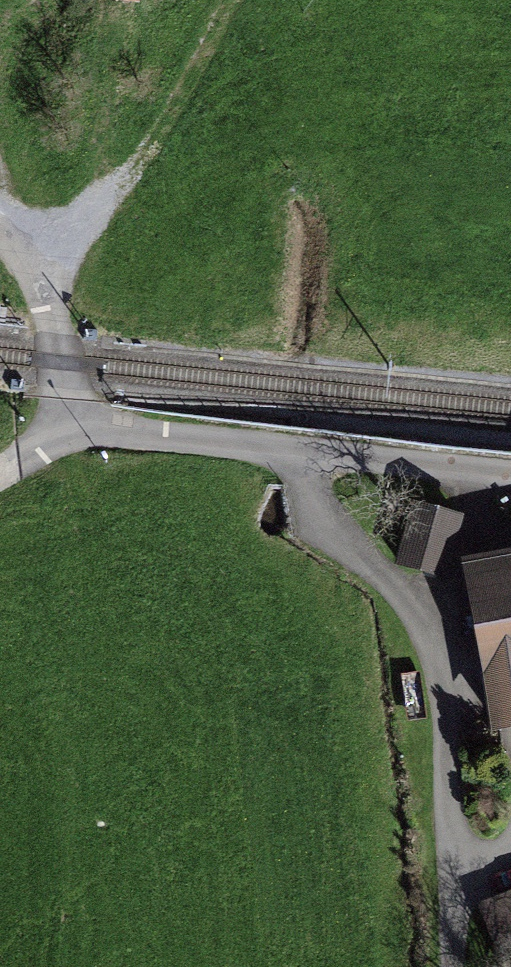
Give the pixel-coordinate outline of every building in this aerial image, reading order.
[(466,555),(497,727),(510,725),(510,547),(466,555)] [(510,938),(510,881),(487,882),(491,939),(510,938)]
